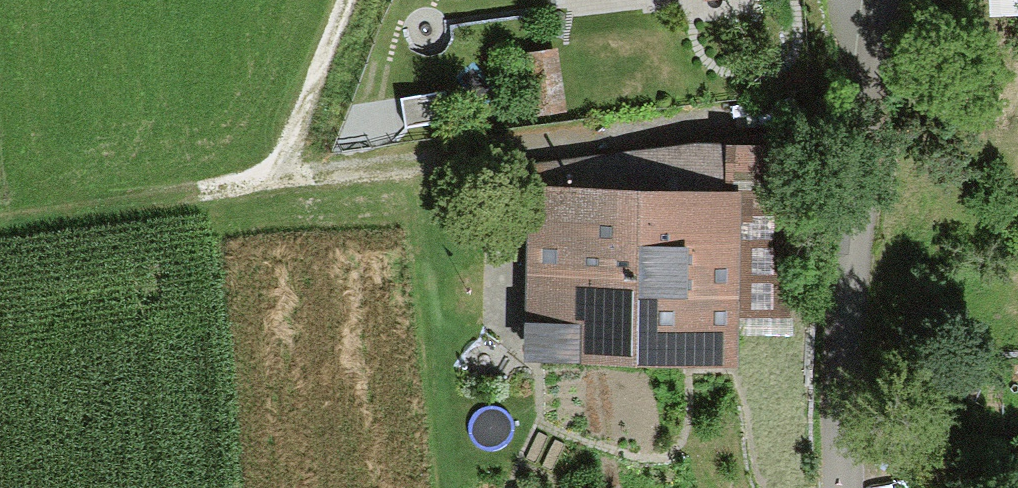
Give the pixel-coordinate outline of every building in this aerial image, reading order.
[(535,362),(731,366),(735,219),(790,220),(791,155),(736,154),(735,203),(539,198),(535,362)]
